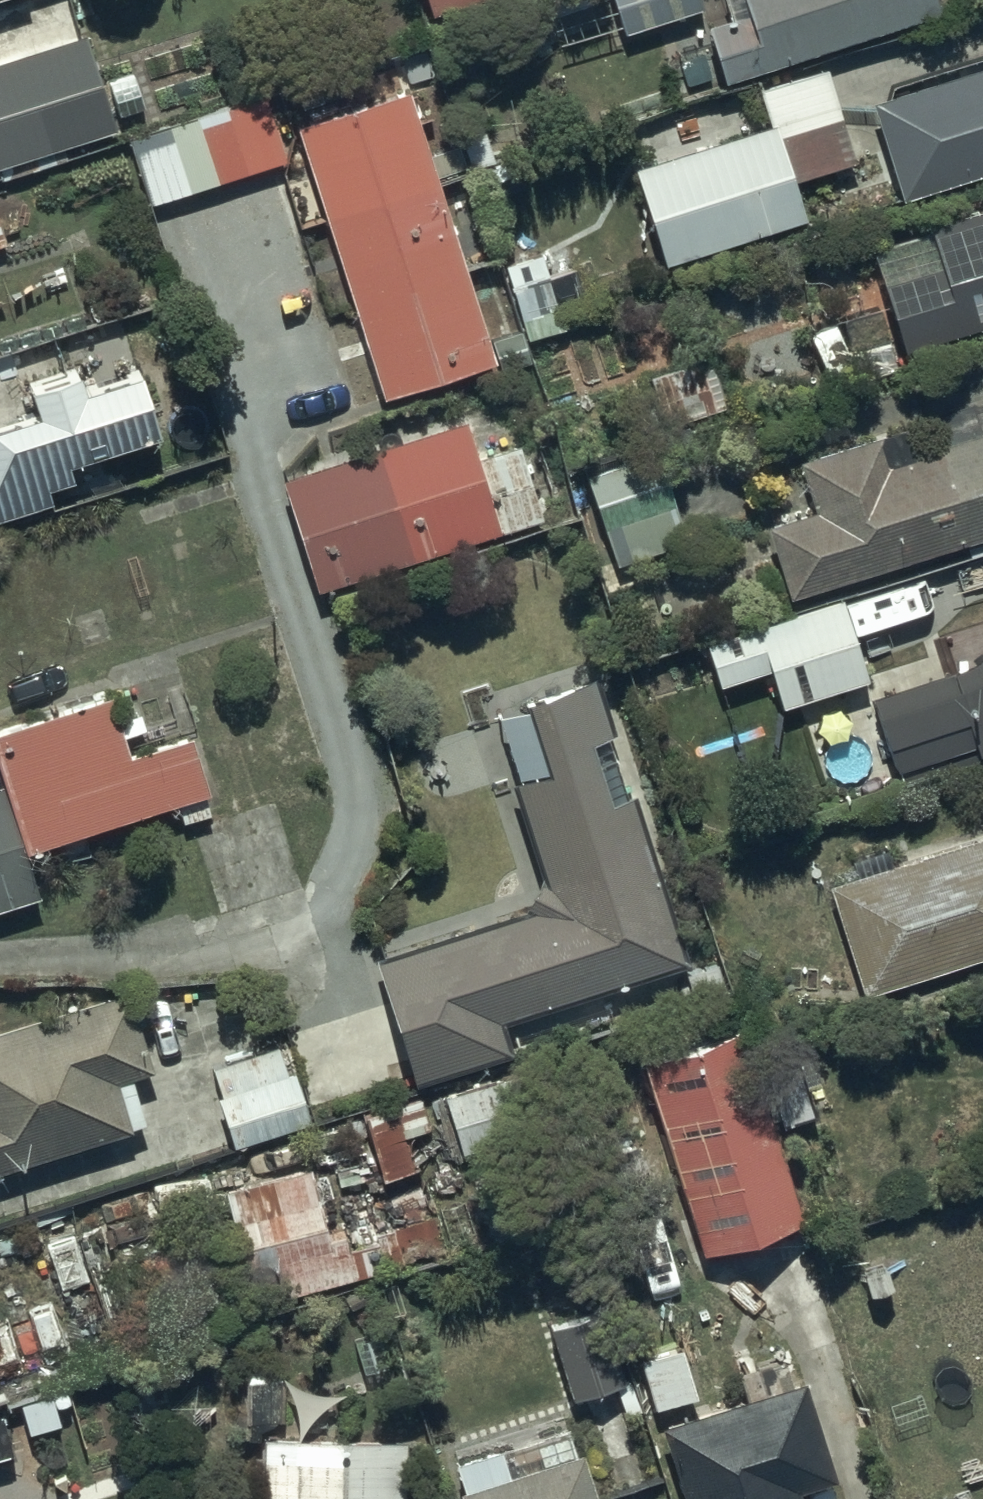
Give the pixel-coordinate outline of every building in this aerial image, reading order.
[(425,17),(479,0),(420,0),(425,17)] [(697,0),(540,0),(555,46),(621,26),(624,34),(700,10),(697,0)] [(928,0),(718,0),(725,20),(699,28),(717,83),(932,12),(928,0)] [(7,162),(109,129),(78,35),(0,61),(0,165),(7,162)] [(869,106),(896,199),(982,173),(982,67),(869,106)] [(763,124),(630,167),(657,265),(797,219),(785,183),(850,162),(820,70),(752,92),(763,124)] [(491,360),(401,88),(291,125),(377,397),(491,360)] [(258,95),(228,106),(126,143),(149,207),(281,158),(258,95)] [(919,228),(923,240),(873,254),(879,274),(872,276),(893,351),(982,325),(982,209),(919,228)] [(559,326),(543,278),(506,290),(521,338),(559,326)] [(15,388),(23,416),(0,423),(0,517),(47,503),(43,487),(64,481),(59,462),(148,435),(128,370),(80,384),(75,370),(15,388)] [(792,460),(808,514),(761,528),(783,597),(982,535),(982,427),(977,406),(923,422),(931,448),(904,456),(897,430),(792,460)] [(467,456),(456,423),(275,481),(311,593),(534,522),(509,443),(467,456)] [(649,449),(580,474),(614,569),(683,544),(649,449)] [(862,679),(837,601),(700,645),(713,686),(763,670),(775,708),(862,679)] [(982,644),(981,646),(980,647),(979,648),(978,649),(977,650),(976,651),(974,652),(973,653),(972,654),(971,655),(969,656),(968,657),(967,658),(966,659),(964,660),(963,660),(962,661),(960,662),(959,663),(958,664),(956,665),(955,666),(954,666),(952,667),(951,668),(950,669),(948,669),(947,670),(945,671),(944,671),(949,688),(870,713),(889,772),(967,746),(969,754),(982,750),(982,644)] [(518,911),(369,962),(407,1085),(504,1052),(494,1022),(679,960),(593,676),(552,688),(549,680),(484,700),(538,875),(518,911)] [(100,695),(0,726),(0,909),(36,898),(21,849),(174,802),(181,824),(208,816),(184,736),(119,756),(100,695)] [(890,865),(885,850),(847,861),(853,879),(823,889),(856,994),(982,954),(982,835),(890,865)] [(118,993),(0,1032),(0,1172),(122,1129),(106,1083),(145,1069),(118,993)] [(741,1028),(635,1062),(694,1248),(801,1214),(741,1028)] [(277,1046),(207,1069),(217,1096),(209,1099),(226,1151),(308,1123),(290,1071),(286,1073),(277,1046)] [(427,1130),(417,1098),(359,1116),(380,1181),(415,1170),(404,1137),(427,1130)] [(300,1168),(217,1192),(250,1305),(361,1273),(347,1222),(318,1230),(300,1168)] [(439,1252),(429,1217),(389,1229),(394,1247),(377,1252),(381,1269),(439,1252)] [(547,1323),(566,1396),(618,1382),(599,1309),(547,1323)] [(687,1392),(671,1348),(634,1361),(650,1405),(687,1392)] [(656,1422),(677,1498),(795,1498),(791,1486),(826,1476),(799,1378),(784,1382),(778,1361),(733,1374),(740,1399),(656,1422)] [(454,1491),(456,1498),(589,1498),(568,1427),(450,1463),(458,1489),(454,1491)] [(254,1436),(251,1498),(396,1498),(398,1441),(254,1436)]
